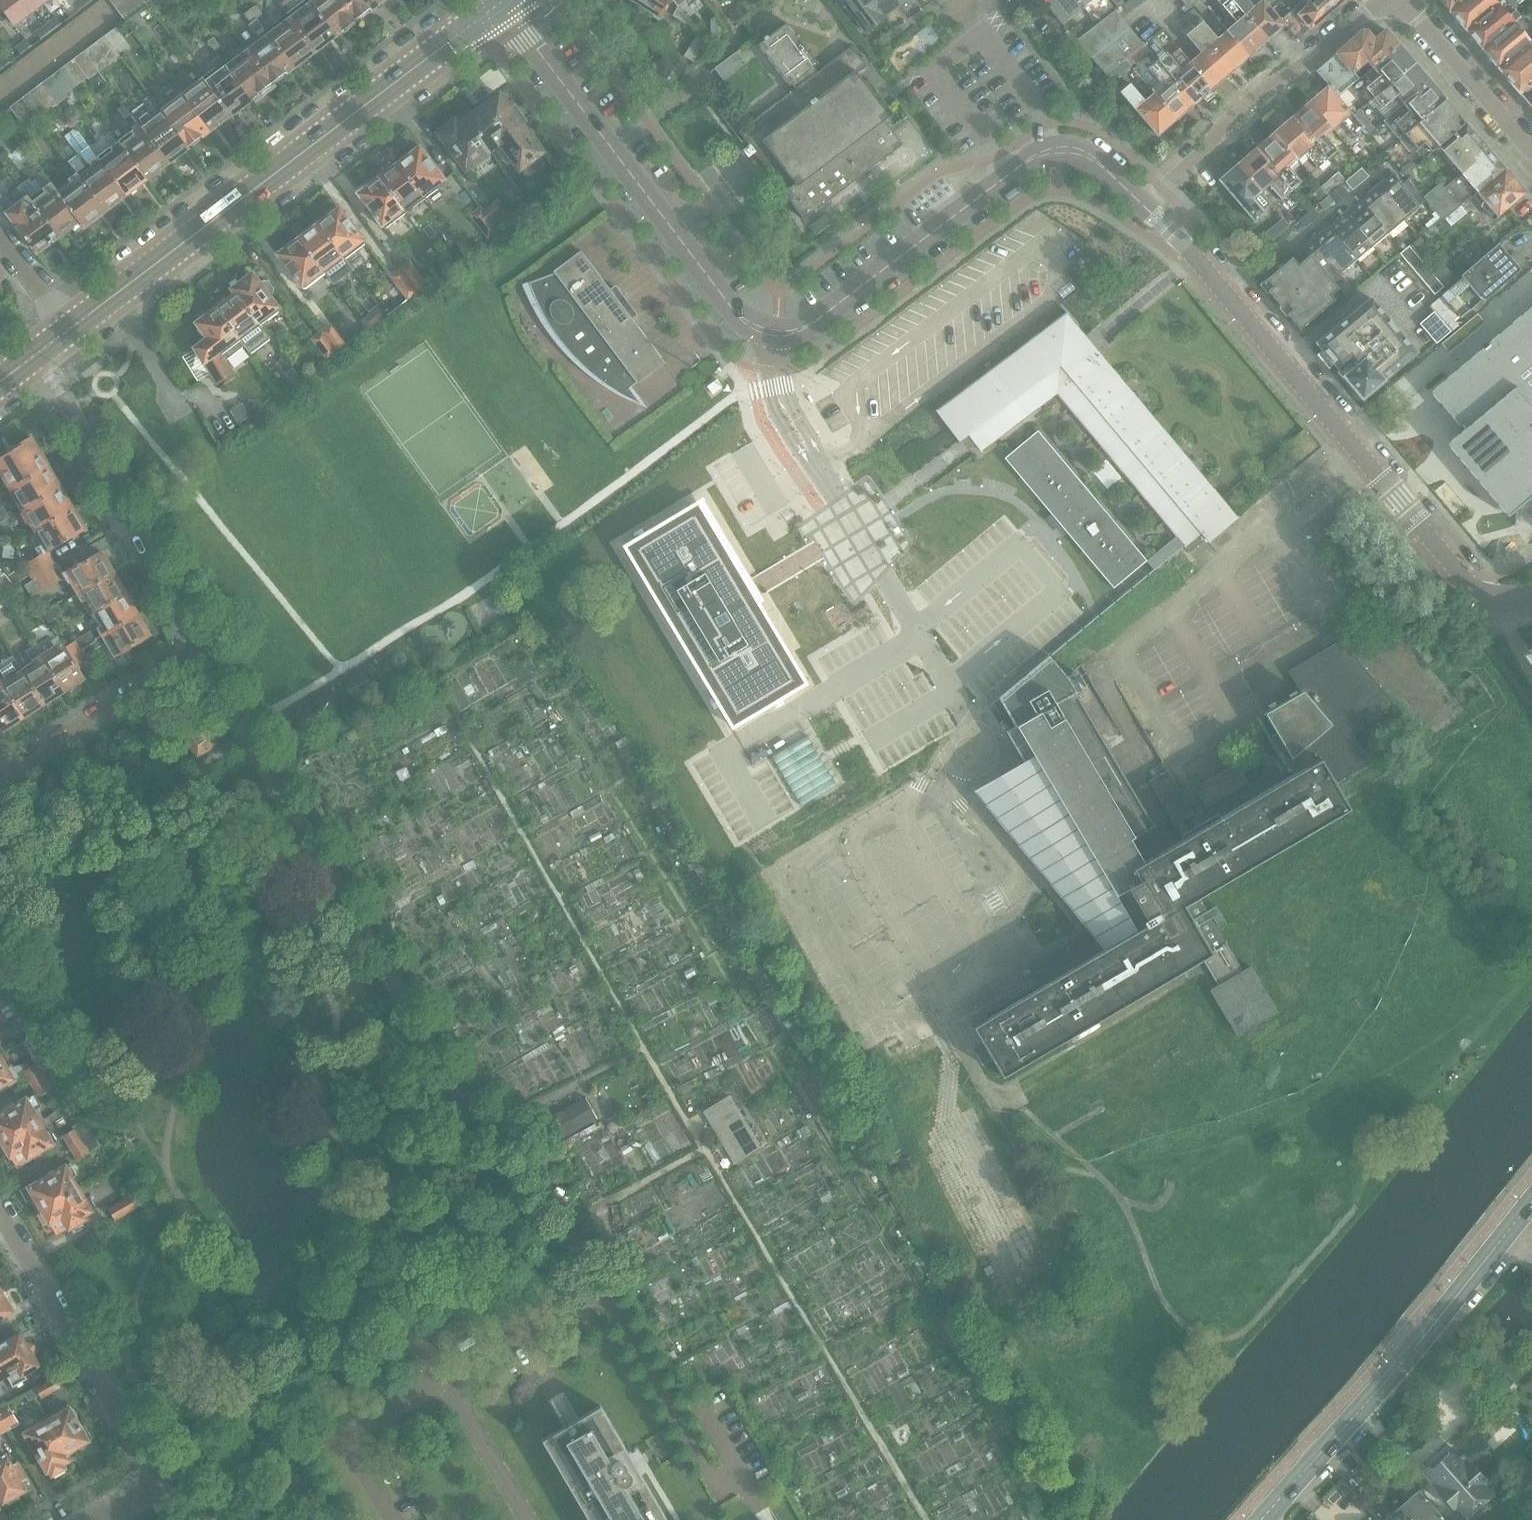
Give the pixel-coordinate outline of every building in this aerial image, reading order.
[(34,9),(27,0),(0,0),(0,4),(9,17),(14,24),(34,9)] [(46,0),(27,0),(34,9),(46,0)] [(88,2),(87,0),(77,0),(73,3),(78,9),(88,2)] [(114,6),(116,8),(127,0),(110,0),(114,6)] [(146,6),(142,0),(127,0),(116,8),(126,21),(146,6)] [(334,34),(308,0),(306,0),(286,15),(314,51),(315,50),(319,50),(324,46),(325,42),(327,41),(326,40),(334,34)] [(355,19),(341,0),(308,0),(334,34),(341,29),(342,30),(344,28),(347,29),(353,24),(354,21),(355,19)] [(375,3),(373,0),(341,0),(355,19),(356,18),(361,19),(367,14),(367,10),(369,9),(368,8),(375,3)] [(642,5),(640,7),(639,7),(638,7),(659,20),(670,0),(634,0),(642,5)] [(761,1),(760,0),(745,0),(740,4),(746,12),(761,1)] [(870,0),(833,0),(849,22),(855,17),(866,31),(883,18),(870,0)] [(897,3),(898,3),(896,0),(870,0),(883,18),(893,10),(891,8),(897,3)] [(1083,7),(1077,0),(1043,0),(1061,23),(1083,7)] [(1124,4),(1121,0),(1111,0),(1118,10),(1122,7),(1121,6),(1124,4)] [(1124,4),(1121,6),(1122,7),(1127,13),(1143,0),(1129,0),(1124,4)] [(1184,4),(1180,6),(1184,11),(1188,7),(1193,3),(1196,0),(1181,0),(1184,4)] [(1213,14),(1201,0),(1196,0),(1193,3),(1188,7),(1189,8),(1194,4),(1201,13),(1204,11),(1209,17),(1213,14)] [(1266,39),(1232,0),(1228,0),(1221,6),(1234,21),(1226,29),(1249,55),(1266,39)] [(1266,39),(1284,24),(1278,16),(1271,8),(1270,7),(1264,0),(1232,0),(1266,39)] [(1311,3),(1299,13),(1311,27),(1342,0),(1308,0),(1311,3)] [(1449,11),(1462,0),(1440,0),(1449,11)] [(1449,11),(1448,11),(1464,30),(1465,29),(1500,0),(1462,0),(1449,11)] [(1465,29),(1482,49),(1520,16),(1511,5),(1517,0),(1500,0),(1465,29)] [(1277,3),(1271,8),(1278,16),(1280,15),(1284,11),(1277,3)] [(0,23),(9,17),(0,4),(0,22),(0,23)] [(736,5),(726,12),(733,21),(743,15),(736,5)] [(254,7),(249,11),(255,19),(260,15),(254,7)] [(1183,16),(1194,29),(1230,70),(1249,55),(1226,29),(1217,37),(1192,8),(1183,16)] [(1096,9),(1089,16),(1096,25),(1104,19),(1096,9)] [(687,27),(689,24),(679,10),(673,18),(687,27)] [(264,31),(255,19),(249,11),(243,15),(250,24),(249,25),(258,37),(245,47),(271,82),(274,81),(277,81),(283,77),(284,73),(285,72),(284,71),(291,65),(265,31),(264,31)] [(1143,44),(1116,13),(1115,12),(1107,17),(1104,19),(1096,25),(1087,32),(1076,40),(1105,73),(1106,72),(1124,59),(1143,44)] [(312,52),(314,51),(286,15),(265,31),(291,65),(298,60),(299,61),(302,60),(305,60),(311,56),(312,52)] [(713,37),(724,29),(715,16),(711,20),(710,34),(713,37)] [(1531,38),(1531,30),(1520,16),(1482,49),(1481,50),(1498,68),(1531,38)] [(50,31),(60,23),(55,17),(46,24),(50,31)] [(1076,40),(1087,32),(1080,23),(1069,32),(1076,40)] [(40,38),(50,31),(46,24),(36,32),(40,38)] [(816,65),(809,55),(785,24),(757,45),(788,86),(791,84),(795,90),(817,73),(813,68),(816,65)] [(120,53),(131,45),(117,28),(107,35),(120,53)] [(1189,60),(1212,86),(1230,70),(1194,29),(1185,37),(1198,52),(1189,60)] [(1360,32),(1317,70),(1328,83),(1338,95),(1358,78),(1351,70),(1365,58),(1372,66),(1398,44),(1385,30),(1374,40),(1368,33),(1360,32)] [(1056,53),(1068,44),(1060,34),(1048,42),(1056,53)] [(118,55),(120,53),(107,35),(96,44),(110,63),(119,56),(118,55)] [(214,51),(219,47),(212,38),(207,42),(214,51)] [(1531,80),(1531,38),(1498,68),(1518,92),(1519,91),(1531,80)] [(21,53),(31,46),(26,39),(16,47),(21,53)] [(692,62),(703,45),(694,39),(683,57),(692,62)] [(100,70),(110,63),(96,44),(86,52),(100,70)] [(1130,66),(1149,51),(1143,44),(1124,59),(1130,66)] [(1374,96),(1413,63),(1398,44),(1372,66),(1373,67),(1364,75),(1370,81),(1365,85),(1374,96)] [(856,74),(867,66),(852,46),(817,73),(795,90),(738,133),(746,143),(758,134),(761,138),(786,172),(776,180),(772,175),(771,176),(803,220),(901,145),(883,122),(889,117),(856,74)] [(270,83),(271,82),(245,47),(224,63),(249,97),(256,92),(257,93),(259,92),(263,92),(269,88),(270,83)] [(1166,53),(1157,61),(1194,102),(1212,86),(1189,60),(1179,48),(1169,56),(1166,53)] [(90,78),(100,70),(86,52),(76,59),(90,78)] [(249,97),(224,63),(218,55),(210,61),(216,69),(202,79),(229,114),(231,113),(235,113),(241,109),(241,104),(243,104),(242,102),(249,97)] [(723,79),(741,65),(733,55),(715,69),(723,79)] [(10,62),(5,56),(0,59),(0,70),(10,62)] [(87,80),(90,78),(76,59),(65,67),(78,84),(86,79),(87,80)] [(1112,80),(1130,66),(1124,59),(1106,72),(1112,80)] [(1176,118),(1194,102),(1157,61),(1148,69),(1162,84),(1153,92),(1176,118)] [(1429,80),(1413,63),(1374,96),(1383,106),(1390,114),(1429,80)] [(67,93),(78,84),(65,67),(54,76),(67,93)] [(65,94),(67,93),(54,76),(44,84),(58,103),(66,96),(65,94)] [(202,79),(181,96),(207,130),(214,124),(216,125),(217,123),(221,124),(227,120),(227,116),(229,114),(202,79)] [(1398,137),(1445,99),(1429,80),(1390,114),(1383,120),(1398,137)] [(1519,91),(1531,106),(1531,107),(1531,108),(1531,80),(1519,91)] [(1328,83),(1320,91),(1344,118),(1340,121),(1353,136),(1365,126),(1354,113),(1338,95),(1328,83)] [(48,110),(58,103),(44,84),(33,92),(48,110)] [(1153,92),(1144,100),(1130,84),(1121,92),(1157,134),(1176,118),(1153,92)] [(1344,118),(1320,91),(1308,101),(1309,102),(1331,129),(1332,129),(1340,121),(1344,118)] [(45,112),(48,110),(33,92),(24,99),(37,116),(44,111),(45,112)] [(519,169),(542,152),(499,94),(476,112),(475,112),(501,147),(502,146),(519,169)] [(200,134),(207,130),(181,96),(161,111),(187,145),(187,146),(189,145),(193,145),(199,141),(199,137),(201,135),(200,134)] [(139,127),(165,161),(166,161),(172,162),(178,157),(179,151),(187,145),(161,111),(151,98),(150,99),(144,103),(143,104),(147,109),(133,119),(139,127)] [(25,125),(37,116),(24,99),(12,108),(25,125)] [(1457,114),(1445,99),(1398,137),(1412,153),(1417,149),(1424,157),(1434,149),(1465,122),(1461,119),(1457,115),(1457,114)] [(1325,135),(1331,129),(1309,102),(1291,117),(1327,158),(1338,149),(1325,135)] [(123,119),(129,114),(123,106),(117,110),(123,119)] [(475,112),(476,112),(473,107),(438,133),(467,172),(501,147),(475,112)] [(1360,108),(1354,113),(1365,126),(1369,131),(1375,126),(1360,108)] [(1317,167),(1327,158),(1291,117),(1274,132),(1296,159),(1304,152),(1317,167)] [(1476,138),(1477,137),(1465,122),(1434,149),(1455,173),(1484,148),(1476,138)] [(158,167),(165,161),(139,127),(118,143),(144,177),(145,177),(151,178),(157,173),(158,167)] [(123,193),(97,159),(74,129),(64,136),(78,154),(67,163),(76,175),(102,209),(103,208),(109,209),(115,205),(116,199),(123,193)] [(1288,166),(1296,159),(1274,132),(1255,148),(1291,189),(1300,181),(1288,166)] [(1387,140),(1381,145),(1384,149),(1390,144),(1387,140)] [(137,183),(144,177),(118,143),(97,159),(123,193),(124,192),(130,193),(136,189),(137,183)] [(400,162),(398,163),(425,198),(446,182),(420,147),(419,148),(410,155),(406,154),(400,158),(400,162)] [(1280,198),(1291,189),(1255,148),(1237,163),(1260,190),(1268,184),(1280,198)] [(1493,155),(1491,157),(1484,148),(1455,173),(1458,177),(1456,179),(1451,173),(1443,179),(1448,185),(1445,187),(1441,182),(1423,197),(1443,219),(1473,194),(1474,195),(1505,169),(1493,155)] [(1404,174),(1415,165),(1411,160),(1400,170),(1404,174)] [(82,225),(56,190),(35,162),(29,167),(35,175),(34,176),(44,190),(30,200),(57,238),(71,227),(74,230),(82,225)] [(564,162),(555,169),(562,178),(571,172),(564,162)] [(383,174),(379,177),(406,213),(425,198),(398,163),(397,164),(393,164),(387,168),(388,171),(386,172),(385,173),(384,174),(383,174)] [(1260,190),(1237,163),(1218,179),(1254,221),(1264,212),(1252,197),(1260,190)] [(1362,168),(1346,180),(1352,189),(1369,176),(1362,168)] [(1494,219),(1525,193),(1505,169),(1474,195),(1494,219)] [(1339,185),(1344,181),(1337,172),(1320,187),(1324,190),(1327,195),(1329,193),(1339,185)] [(379,177),(378,175),(377,174),(356,190),(385,229),(406,213),(379,177)] [(95,214),(102,209),(76,175),(56,190),(82,225),(84,228),(94,221),(95,214)] [(1404,220),(1420,206),(1394,175),(1386,181),(1388,184),(1385,186),(1381,183),(1376,187),(1404,220)] [(57,238),(30,200),(12,176),(5,181),(21,202),(6,213),(36,252),(40,250),(57,238)] [(1408,180),(1402,184),(1419,204),(1424,199),(1408,180)] [(1345,193),(1339,185),(1329,193),(1336,201),(1345,193)] [(1388,233),(1404,220),(1376,187),(1371,191),(1374,195),(1371,198),(1369,195),(1362,201),(1388,233)] [(1332,201),(1327,195),(1318,202),(1323,208),(1332,201)] [(498,231),(506,224),(498,201),(483,212),(498,231)] [(1373,246),(1388,233),(1362,201),(1354,207),(1357,210),(1354,213),(1350,209),(1345,213),(1373,246)] [(365,243),(358,233),(337,205),(315,221),(318,224),(344,259),(365,243)] [(498,231),(483,212),(480,207),(471,215),(488,238),(498,231)] [(1302,224),(1303,225),(1312,218),(1307,211),(1298,219),(1299,221),(1302,224)] [(824,213),(807,226),(814,235),(831,222),(824,213)] [(1357,259),(1373,246),(1345,213),(1340,218),(1343,222),(1340,224),(1338,221),(1330,228),(1357,259)] [(1282,231),(1290,225),(1282,216),(1275,222),(1282,231)] [(343,260),(344,259),(318,224),(310,230),(306,229),(300,234),(301,237),(298,239),(325,274),(333,285),(352,271),(343,260)] [(1319,235),(1314,239),(1341,272),(1357,259),(1330,228),(1323,234),(1325,236),(1322,239),(1319,235)] [(1421,238),(1411,246),(1422,259),(1431,251),(1421,238)] [(304,289),(325,274),(298,239),(297,240),(293,239),(288,244),(288,247),(278,254),(304,289)] [(1341,272),(1314,239),(1303,249),(1309,256),(1298,265),(1292,257),(1273,273),(1312,319),(1335,300),(1330,295),(1339,288),(1332,280),(1341,272)] [(1410,247),(1401,254),(1435,295),(1444,288),(1410,247)] [(1516,271),(1498,249),(1497,248),(1429,306),(1435,313),(1442,321),(1448,316),(1445,313),(1452,308),(1462,319),(1516,271)] [(613,288),(610,290),(581,251),(548,276),(529,283),(531,289),(533,296),(536,302),(539,308),(542,313),(545,319),(548,325),(552,330),(556,336),(560,341),(564,347),(567,350),(572,356),(575,359),(581,365),(586,370),(598,380),(607,387),(620,395),(640,405),(640,404),(629,390),(665,364),(632,320),(635,317),(613,288)] [(1443,251),(1438,256),(1445,264),(1450,259),(1443,251)] [(407,263),(399,270),(416,294),(425,287),(407,263)] [(1443,285),(1452,278),(1443,266),(1433,274),(1443,285)] [(399,270),(389,277),(407,301),(416,294),(399,270)] [(264,280),(260,283),(252,273),(251,275),(246,274),(241,278),(241,282),(232,289),(235,294),(260,326),(280,310),(270,297),(275,294),(275,289),(268,280),(264,280)] [(1300,329),(1312,319),(1273,273),(1263,282),(1264,283),(1268,280),(1273,286),(1267,290),(1281,307),(1287,302),(1292,309),(1287,314),(1300,329)] [(218,307),(216,308),(250,353),(269,339),(260,326),(235,294),(228,299),(227,298),(227,299),(224,298),(218,302),(218,306),(217,306),(218,307)] [(1351,315),(1317,343),(1339,370),(1342,368),(1347,374),(1344,376),(1361,397),(1361,398),(1383,380),(1382,380),(1399,366),(1415,352),(1370,298),(1351,315)] [(378,305),(368,313),(376,323),(381,319),(386,316),(378,305)] [(1430,392),(1459,427),(1461,425),(1464,429),(1446,444),(1507,517),(1531,496),(1531,306),(1488,343),(1489,345),(1484,350),(1482,348),(1430,392)] [(208,338),(196,348),(218,385),(231,377),(233,376),(225,363),(224,361),(245,346),(216,308),(208,314),(208,313),(204,313),(198,317),(199,320),(198,321),(199,322),(197,323),(208,338)] [(1066,312),(935,410),(959,442),(968,435),(972,439),(973,440),(981,452),(982,451),(978,446),(979,445),(978,444),(989,440),(997,434),(1000,432),(1008,428),(1020,413),(1040,405),(1052,388),(1056,386),(1059,389),(1068,408),(1084,417),(1092,437),(1108,446),(1116,465),(1132,474),(1140,494),(1156,503),(1165,522),(1180,531),(1145,561),(1153,571),(1184,546),(1184,547),(1201,533),(1209,541),(1238,517),(1092,343),(1066,312)] [(1435,313),(1421,324),(1435,341),(1438,344),(1452,332),(1442,321),(1435,313)] [(1477,313),(1464,323),(1472,332),(1484,322),(1477,313)] [(1464,323),(1452,333),(1460,342),(1472,332),(1464,323)] [(330,325),(320,332),(336,353),(345,346),(347,345),(331,324),(330,325)] [(320,332),(310,339),(325,360),(336,353),(320,332)] [(1460,342),(1452,333),(1441,342),(1449,351),(1460,342)] [(293,369),(284,358),(277,364),(286,375),(293,369)] [(241,404),(230,410),(238,423),(248,417),(241,404)] [(1388,417),(1377,426),(1385,435),(1396,426),(1388,417)] [(1114,588),(1145,561),(1036,431),(1011,452),(1004,457),(1005,458),(1056,519),(1111,586),(1112,585),(1114,588)] [(49,468),(31,437),(13,447),(14,450),(0,458),(0,469),(12,490),(49,468)] [(56,479),(57,478),(51,467),(49,468),(12,490),(24,510),(62,488),(56,479)] [(68,500),(70,499),(63,488),(62,488),(24,510),(36,531),(74,509),(68,500)] [(640,537),(625,546),(717,701),(720,706),(732,727),(805,683),(756,600),(755,598),(751,591),(746,584),(745,582),(698,503),(645,534),(640,537)] [(0,509),(0,523),(9,517),(3,507),(0,509)] [(80,520),(82,519),(75,509),(74,509),(36,531),(48,552),(86,530),(80,520)] [(33,581),(23,587),(30,597),(65,576),(69,582),(71,581),(78,594),(80,592),(84,590),(113,573),(100,552),(63,574),(58,565),(33,581)] [(30,576),(31,577),(54,562),(48,552),(24,565),(30,576)] [(54,562),(31,577),(33,581),(58,565),(54,562)] [(16,583),(30,576),(24,565),(9,575),(16,583)] [(80,592),(78,594),(90,615),(93,614),(125,594),(113,574),(113,573),(84,590),(80,592)] [(21,586),(9,593),(13,599),(24,591),(21,586)] [(93,614),(90,615),(98,628),(103,635),(138,615),(125,594),(93,614)] [(48,622),(62,614),(57,606),(43,614),(48,622)] [(88,646),(81,649),(84,654),(86,657),(107,643),(115,657),(120,654),(121,656),(131,650),(130,648),(150,636),(138,615),(103,635),(99,637),(96,638),(96,639),(94,641),(88,646)] [(91,633),(83,638),(88,646),(94,641),(96,639),(96,638),(92,632),(91,633)] [(62,643),(54,649),(47,637),(37,643),(66,690),(85,678),(79,669),(65,649),(62,643)] [(81,649),(88,646),(83,638),(65,649),(79,669),(90,662),(81,649)] [(1002,695),(999,699),(1016,728),(1018,726),(1047,777),(1031,786),(1029,785),(1027,785),(1024,785),(1022,785),(1020,786),(1018,787),(1017,789),(1016,791),(1015,793),(1015,796),(999,805),(993,798),(990,800),(1108,948),(1096,956),(1087,940),(1086,941),(1083,936),(1085,935),(1084,934),(1027,967),(1028,968),(1040,988),(1039,988),(1038,989),(1037,989),(992,1015),(992,1016),(986,1019),(986,1018),(972,1026),(1002,1076),(1015,1069),(1015,1068),(1189,966),(1189,967),(1202,959),(1218,985),(1210,990),(1237,1036),(1277,1013),(1250,966),(1242,971),(1199,896),(1336,816),(1350,808),(1345,800),(1345,801),(1335,784),(1351,774),(1335,747),(1395,704),(1341,640),(1288,671),(1300,692),(1264,713),(1276,733),(1271,736),(1294,774),(1183,839),(1183,840),(1155,856),(1155,855),(1143,862),(1130,839),(1154,825),(1078,699),(1074,693),(1076,692),(1067,677),(1050,657),(1004,694),(1002,695)] [(45,704),(66,690),(37,643),(25,651),(32,662),(22,669),(45,704)] [(24,717),(45,704),(22,669),(2,682),(24,717)] [(2,682),(0,683),(0,725),(3,730),(24,717),(2,682)] [(534,698),(529,701),(534,710),(539,707),(534,698)] [(197,757),(216,745),(189,701),(170,713),(197,757)] [(556,723),(549,727),(552,732),(559,729),(556,723)] [(443,726),(434,731),(438,737),(446,732),(443,726)] [(836,785),(807,736),(771,757),(801,806),(836,785)] [(1237,763),(1195,788),(1207,807),(1249,782),(1237,763)] [(1193,814),(1170,773),(1168,770),(1148,781),(1174,825),(1193,814)] [(658,800),(651,804),(654,809),(668,801),(666,799),(660,802),(658,800)] [(667,804),(661,807),(665,814),(671,811),(667,804)] [(383,818),(377,821),(380,826),(386,823),(383,818)] [(599,832),(589,837),(591,842),(601,837),(599,832)] [(612,833),(603,838),(606,843),(615,838),(612,833)] [(700,857),(690,862),(694,869),(704,863),(700,857)] [(639,868),(633,871),(638,880),(643,877),(639,868)] [(441,895),(436,898),(440,906),(445,903),(441,895)] [(456,907),(447,913),(451,919),(460,913),(456,907)] [(739,932),(729,938),(732,943),(742,938),(739,932)] [(504,940),(498,943),(504,952),(509,949),(504,940)] [(675,953),(668,957),(672,964),(679,960),(675,953)] [(692,968),(683,972),(687,979),(696,974),(692,968)] [(538,974),(531,979),(533,983),(541,978),(538,974)] [(448,995),(443,998),(448,1006),(453,1003),(448,995)] [(717,996),(707,1001),(710,1006),(720,1001),(717,996)] [(18,1010),(13,1001),(8,1004),(8,1003),(0,1008),(0,1020),(18,1010)] [(562,1032),(554,1036),(556,1040),(565,1036),(562,1032)] [(33,1036),(25,1041),(34,1057),(43,1052),(33,1036)] [(16,1074),(3,1052),(0,1054),(0,1084),(16,1074)] [(476,1054),(469,1058),(474,1067),(480,1063),(476,1054)] [(719,1055),(712,1059),(716,1066),(723,1062),(719,1055)] [(24,1070),(30,1081),(53,1068),(46,1057),(24,1070)] [(37,1092),(60,1079),(53,1068),(30,1081),(37,1092)] [(39,1102),(33,1092),(0,1111),(0,1138),(3,1142),(43,1118),(35,1104),(39,1102)] [(733,1164),(761,1147),(730,1095),(702,1111),(733,1164)] [(555,1143),(598,1119),(585,1096),(542,1120),(555,1143)] [(57,1141),(50,1128),(43,1118),(3,1142),(4,1143),(2,1148),(5,1154),(10,1155),(16,1165),(29,1158),(29,1159),(46,1149),(45,1148),(57,1141)] [(70,1146),(93,1132),(86,1121),(64,1135),(70,1146)] [(806,1126),(801,1129),(806,1137),(811,1134),(806,1126)] [(77,1157),(99,1143),(93,1132),(70,1146),(77,1157)] [(628,1143),(620,1148),(624,1155),(632,1150),(628,1143)] [(72,1176),(76,1174),(68,1160),(57,1167),(56,1165),(40,1174),(41,1176),(29,1184),(30,1186),(29,1186),(34,1195),(30,1197),(38,1211),(79,1187),(72,1176)] [(681,1181),(676,1184),(681,1194),(687,1191),(681,1181)] [(89,1197),(86,1199),(79,1187),(38,1211),(46,1223),(49,1221),(55,1232),(69,1225),(70,1227),(72,1226),(74,1229),(84,1223),(83,1220),(85,1219),(84,1216),(96,1209),(89,1197)] [(828,1191),(819,1196),(822,1201),(831,1196),(828,1191)] [(114,1219),(137,1206),(130,1194),(107,1207),(114,1219)] [(633,1225),(626,1229),(631,1236),(637,1232),(633,1225)] [(933,1270),(926,1274),(931,1283),(938,1279),(933,1270)] [(0,1291),(0,1317),(11,1310),(5,1301),(6,1298),(2,1291),(0,1291)] [(654,1309),(647,1312),(650,1319),(657,1316),(654,1309)] [(874,1316),(866,1322),(869,1327),(877,1321),(874,1316)] [(5,1374),(13,1386),(26,1378),(23,1372),(37,1365),(32,1355),(34,1354),(36,1349),(33,1344),(27,1343),(26,1344),(19,1333),(18,1333),(18,1335),(0,1346),(0,1377),(5,1374)] [(973,1343),(966,1347),(970,1354),(976,1350),(973,1343)] [(726,1349),(720,1353),(724,1359),(730,1355),(726,1349)] [(674,1351),(667,1354),(670,1362),(677,1358),(674,1351)] [(907,1368),(897,1373),(900,1379),(910,1373),(907,1368)] [(42,1397),(60,1387),(55,1377),(31,1389),(35,1397),(41,1394),(42,1397)] [(996,1387),(989,1391),(993,1398),(1000,1394),(996,1387)] [(31,1389),(24,1393),(28,1401),(35,1397),(31,1389)] [(805,1391),(796,1396),(799,1402),(808,1397),(805,1391)] [(20,1422),(9,1402),(0,1407),(0,1408),(11,1427),(20,1422)] [(75,1408),(72,1408),(70,1404),(46,1417),(48,1421),(70,1458),(78,1454),(74,1447),(93,1438),(85,1423),(82,1425),(77,1416),(78,1414),(75,1408)] [(542,1440),(589,1519),(667,1519),(637,1469),(635,1470),(636,1471),(632,1473),(626,1462),(629,1460),(630,1462),(632,1460),(600,1406),(578,1419),(577,1419),(575,1421),(565,1426),(564,1427),(542,1440)] [(11,1427),(0,1408),(0,1433),(11,1427)] [(944,1418),(935,1423),(938,1429),(947,1424),(944,1418)] [(63,1462),(70,1458),(48,1421),(26,1432),(41,1460),(39,1460),(46,1472),(50,1470),(52,1474),(65,1467),(63,1462)] [(961,1433),(952,1438),(955,1443),(964,1438),(961,1433)] [(1449,1449),(1425,1470),(1443,1490),(1441,1491),(1452,1504),(1455,1501),(1466,1513),(1491,1490),(1496,1486),(1483,1472),(1481,1473),(1478,1476),(1470,1467),(1467,1469),(1459,1460),(1463,1456),(1461,1454),(1457,1457),(1449,1449)] [(12,1463),(6,1452),(0,1456),(0,1495),(3,1501),(7,1499),(9,1502),(20,1497),(18,1493),(26,1489),(24,1485),(28,1483),(16,1461),(12,1463)] [(845,1488),(835,1493),(838,1499),(847,1494),(845,1488)] [(1400,1508),(1411,1519),(1443,1519),(1419,1493),(1418,1493),(1414,1493),(1409,1498),(1408,1501),(1400,1508)] [(1400,1508),(1393,1514),(1389,1514),(1384,1519),(1411,1519),(1400,1508)] [(1027,1514),(1030,1519),(1033,1519),(1038,1518),(1034,1511),(1027,1514)]
